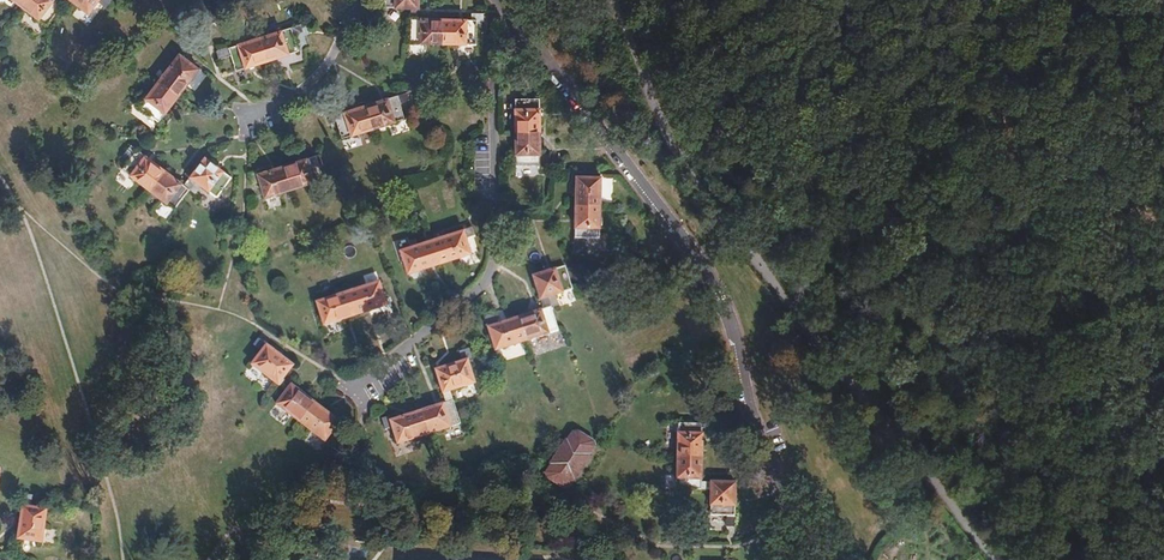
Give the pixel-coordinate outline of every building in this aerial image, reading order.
[(18,7),(45,28),(66,0),(65,0),(55,0),(53,3),(49,0),(23,0),(18,7)] [(66,0),(86,15),(97,2),(98,0),(65,0),(66,0)] [(107,0),(98,0),(97,2),(105,8),(110,2),(107,0)] [(417,9),(417,0),(383,0),(383,8),(407,9),(417,9)] [(417,19),(417,9),(407,9),(408,43),(439,44),(439,20),(417,19)] [(469,21),(439,20),(439,44),(471,45),(471,23),(480,23),(480,15),(469,15),(469,21)] [(299,26),(257,39),(265,63),(296,53),(292,38),(301,35),(299,26)] [(265,63),(257,39),(214,53),(217,61),(229,57),(234,72),(265,63)] [(177,55),(156,82),(175,97),(196,70),(177,55)] [(195,91),(205,74),(197,69),(187,86),(195,91)] [(175,97),(156,82),(136,107),(155,123),(175,97)] [(405,93),(395,96),(397,103),(407,100),(405,93)] [(395,96),(363,106),(372,130),(402,120),(397,103),(395,96)] [(539,133),(537,100),(512,100),(513,133),(539,133)] [(363,106),(338,114),(332,116),(334,122),(340,140),(372,130),(363,106)] [(332,116),(338,114),(336,108),(324,111),(328,124),(334,122),(332,116)] [(539,133),(513,133),(514,165),(539,165),(539,133)] [(145,191),(161,171),(126,144),(122,150),(129,156),(119,170),(145,191)] [(313,157),(284,166),(291,189),(320,180),(313,157)] [(202,158),(186,178),(192,183),(214,199),(229,179),(202,158)] [(284,166),(255,175),(258,183),(263,198),(291,189),(284,166)] [(180,186),(161,171),(145,191),(171,210),(192,183),(186,178),(180,186)] [(258,183),(255,175),(254,171),(246,174),(250,185),(258,183)] [(573,176),(573,207),(598,208),(598,177),(573,176)] [(597,237),(598,208),(573,207),(573,247),(580,247),(580,237),(597,237)] [(470,228),(461,231),(464,239),(473,236),(470,228)] [(464,239),(461,231),(429,241),(437,264),(468,254),(464,239)] [(437,264),(429,241),(399,251),(406,274),(437,264)] [(531,277),(538,299),(547,296),(554,294),(571,289),(563,266),(531,277)] [(377,283),(345,293),(354,317),(385,307),(377,283)] [(354,317),(345,293),(313,303),(322,327),(354,317)] [(554,294),(547,296),(551,308),(558,305),(554,294)] [(547,296),(538,299),(542,310),(518,318),(525,342),(558,331),(551,308),(547,296)] [(487,328),(497,325),(494,314),(484,317),(487,328)] [(525,342),(518,318),(497,325),(487,328),(494,352),(525,342)] [(250,347),(260,354),(265,347),(255,340),(250,347)] [(265,347),(260,354),(250,367),(285,392),(289,386),(282,380),(291,367),(265,347)] [(466,360),(469,368),(475,366),(469,349),(457,352),(460,362),(466,360)] [(441,395),(450,392),(474,384),(469,368),(466,360),(460,362),(434,371),(441,395)] [(289,386),(285,392),(275,406),(299,424),(313,404),(289,386)] [(460,425),(450,392),(441,395),(444,404),(420,412),(428,435),(460,425)] [(313,404),(299,424),(324,443),(338,423),(313,404)] [(397,445),(428,435),(420,412),(390,422),(389,422),(391,429),(397,445)] [(698,416),(698,424),(701,424),(701,430),(708,430),(708,417),(698,416)] [(384,432),(391,429),(389,422),(390,422),(389,418),(381,420),(384,432)] [(701,424),(698,424),(676,424),(675,458),(700,458),(701,430),(701,424)] [(564,442),(549,465),(550,467),(545,474),(546,479),(561,488),(565,488),(571,479),(572,480),(587,458),(586,457),(592,447),(590,443),(577,434),(572,434),(566,444),(564,442)] [(700,458),(675,458),(675,490),(709,491),(709,483),(699,482),(700,458)] [(709,483),(709,491),(709,516),(725,517),(725,527),(734,528),(734,483),(709,483)] [(45,510),(21,507),(16,539),(40,543),(45,510)]
